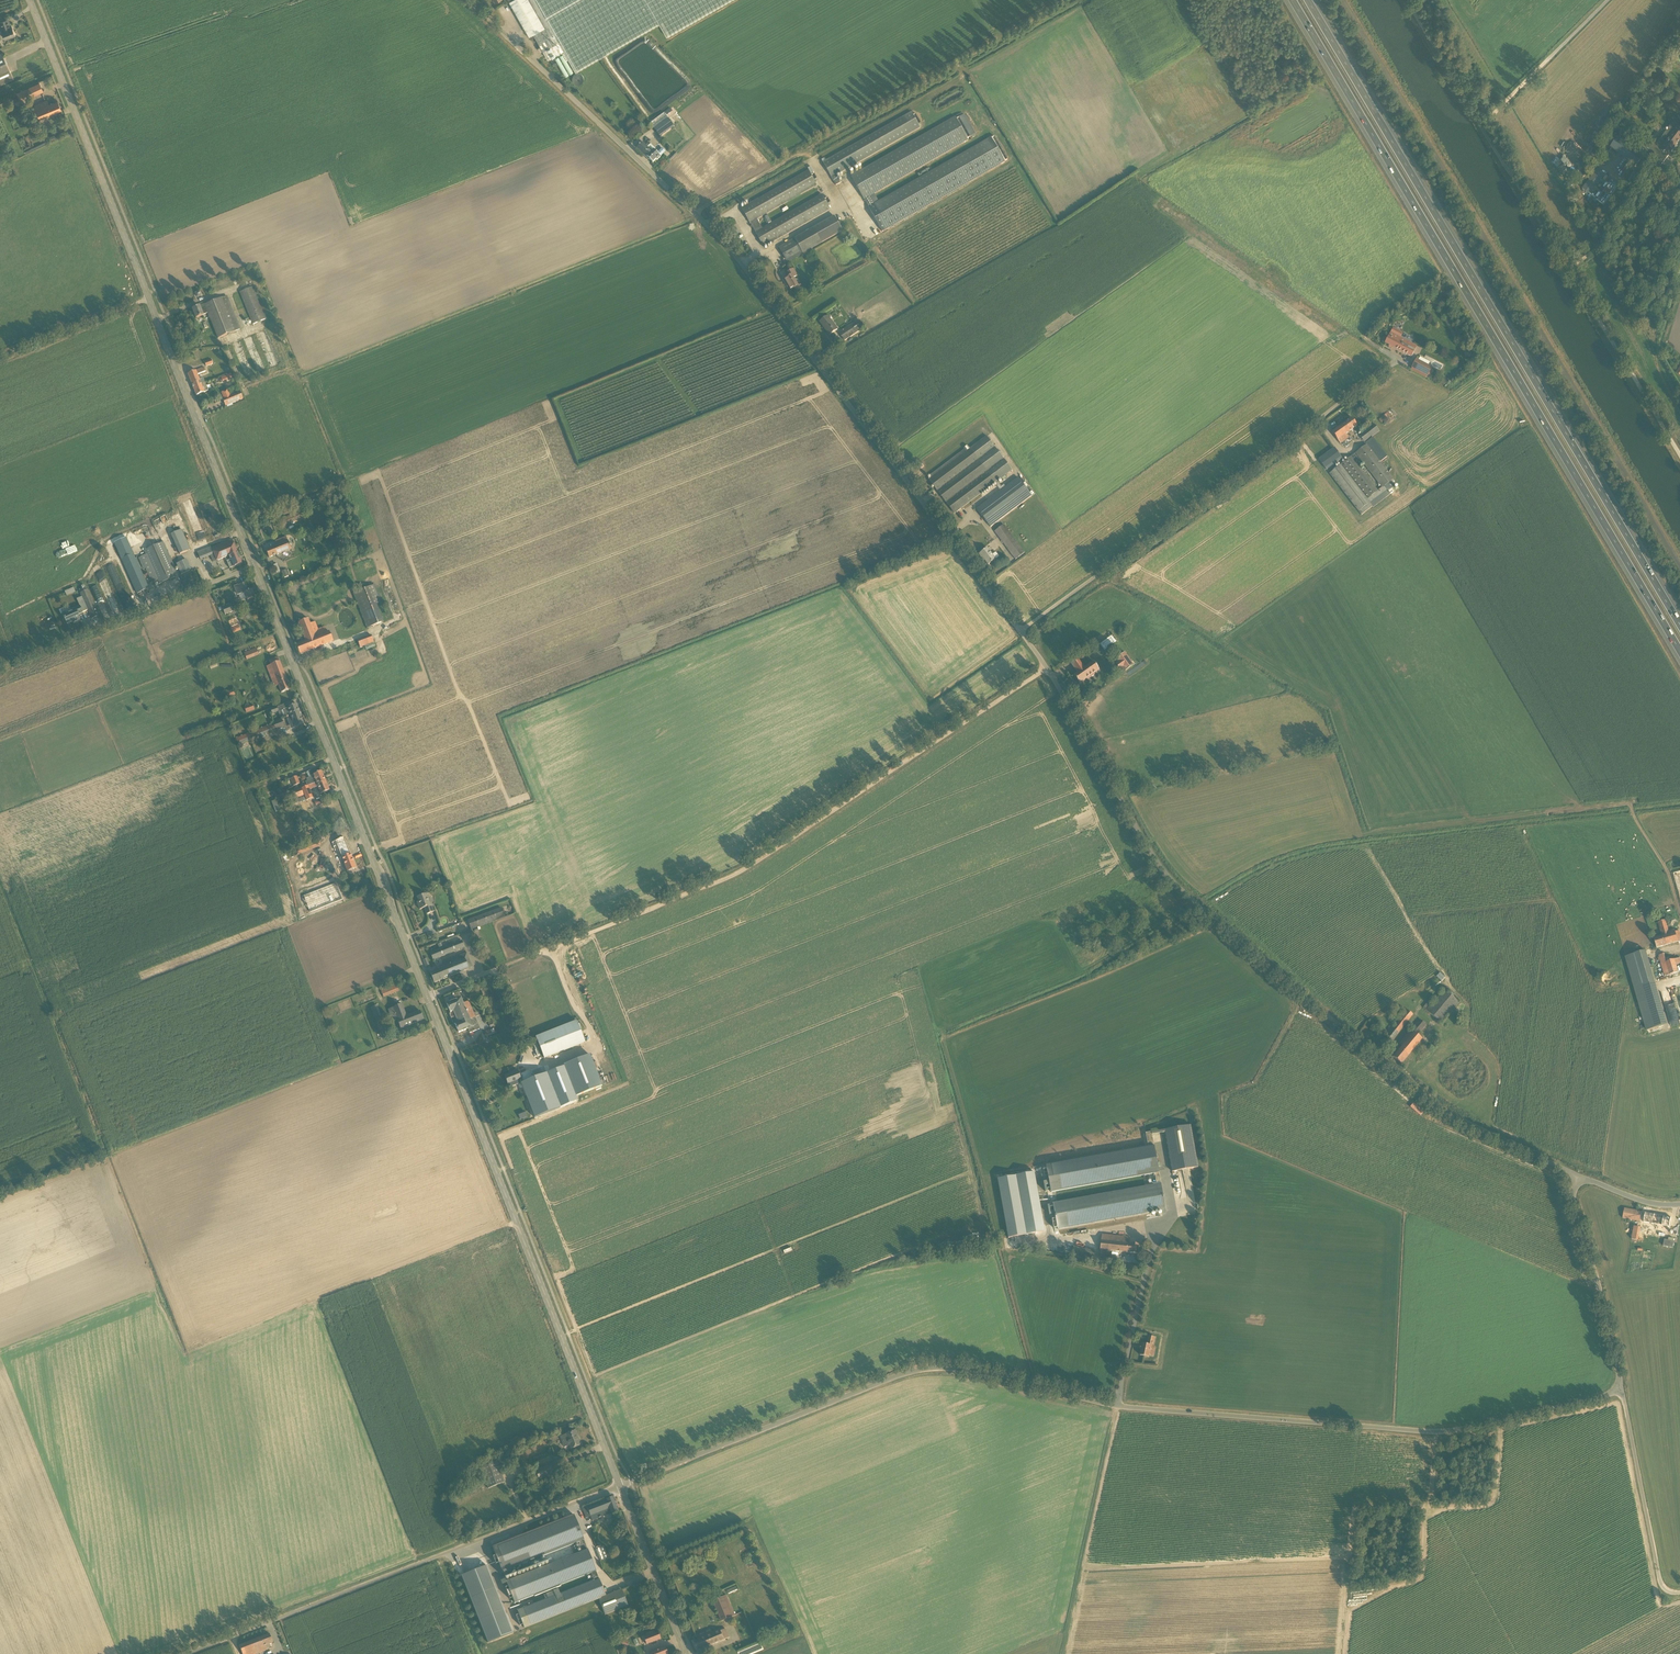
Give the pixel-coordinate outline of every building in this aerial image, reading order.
[(509,1),(530,36),(533,34),(548,59),(564,51),(576,72),(581,69),(603,56),(606,55),(660,24),(667,36),(731,0),(510,0),(509,1)] [(8,19),(0,22),(3,29),(2,30),(5,39),(15,35),(12,26),(11,26),(8,19)] [(14,78),(2,53),(0,54),(0,85),(14,78)] [(583,80),(584,78),(583,76),(583,75),(582,74),(580,72),(579,72),(578,72),(576,72),(575,73),(574,73),(573,74),(572,76),(572,78),(573,80),(573,81),(574,82),(575,83),(576,83),(578,84),(579,83),(580,83),(582,82),(583,80)] [(39,81),(27,87),(30,94),(31,96),(43,90),(39,81)] [(40,118),(61,109),(58,101),(49,105),(47,100),(38,104),(35,106),(36,110),(33,111),(36,119),(39,118),(40,118)] [(836,185),(841,183),(837,175),(921,127),(919,124),(921,123),(916,114),(914,115),(912,111),(823,162),(836,185)] [(660,137),(674,127),(666,116),(664,113),(651,123),(656,131),(660,137)] [(956,118),(851,177),(864,200),(864,199),(868,206),(873,203),(869,197),(968,140),(967,139),(970,137),(959,118),(956,119),(956,118)] [(1671,152),(1679,140),(1679,133),(1676,130),(1661,150),(1668,156),(1671,152)] [(1635,166),(1645,153),(1620,135),(1610,148),(1635,166)] [(991,137),(874,204),(869,207),(868,207),(883,232),(1005,162),(991,137)] [(647,148),(642,143),(637,148),(647,158),(647,157),(653,163),(656,160),(657,161),(661,157),(654,150),(656,148),(651,144),(647,148)] [(1604,158),(1610,161),(1615,152),(1609,149),(1604,158)] [(919,177),(931,171),(929,168),(917,173),(919,177)] [(762,228),(757,219),(817,185),(814,180),(817,179),(814,174),(811,175),(809,171),(742,209),(750,223),(750,224),(756,232),(755,233),(764,247),(830,209),(827,204),(830,202),(828,198),(825,199),(822,194),(762,228)] [(1663,203),(1668,195),(1660,189),(1654,197),(1663,203)] [(814,229),(795,239),(779,248),(787,262),(803,253),(822,243),(843,231),(835,217),(814,229)] [(798,276),(794,269),(786,273),(789,277),(784,280),(787,287),(789,286),(791,290),(799,286),(794,278),(798,276)] [(240,291),(252,324),(265,319),(263,314),(253,286),(240,291)] [(192,309),(196,319),(203,316),(203,315),(208,313),(218,338),(235,331),(222,298),(205,305),(205,304),(200,306),(192,309)] [(830,335),(837,329),(828,317),(820,322),(830,335)] [(845,341),(849,338),(853,336),(861,330),(861,329),(857,323),(856,322),(847,328),(839,333),(845,341)] [(1416,347),(1405,341),(1400,338),(1403,334),(1393,328),(1390,333),(1385,343),(1411,357),(1416,347)] [(1432,368),(1416,359),(1411,368),(1412,369),(1410,371),(1426,379),(1428,376),(1429,376),(1432,371),(1431,370),(1432,368)] [(201,384),(205,382),(203,377),(199,379),(198,375),(206,372),(204,368),(188,374),(192,385),(200,381),(201,384)] [(201,384),(200,381),(192,385),(196,396),(205,392),(208,391),(205,382),(201,384)] [(226,405),(231,403),(242,398),(240,392),(223,399),(226,405)] [(1383,425),(1393,417),(1389,412),(1379,420),(1383,425)] [(1346,434),(1348,432),(1357,426),(1351,418),(1332,432),(1340,444),(1341,443),(1343,446),(1351,441),(1349,438),(1346,434)] [(1364,442),(1380,431),(1375,424),(1359,434),(1364,442)] [(1026,483),(1026,484),(1026,483),(1024,485),(1018,478),(1006,487),(1004,485),(1002,487),(997,481),(1012,470),(986,437),(974,446),(970,449),(929,480),(955,513),(995,483),(1001,491),(977,509),(990,527),(1032,496),(1026,489),(1029,487),(1026,483)] [(1366,445),(1329,472),(1348,498),(1351,495),(1354,499),(1351,501),(1356,508),(1362,504),(1364,507),(1370,502),(1374,507),(1391,494),(1389,491),(1393,488),(1389,483),(1394,479),(1380,461),(1387,456),(1373,437),(1365,443),(1366,445)] [(1326,470),(1342,458),(1334,448),(1318,459),(1326,470)] [(279,525),(299,516),(305,514),(303,509),(277,521),(278,523),(279,525)] [(1016,559),(1024,553),(1003,525),(995,531),(1016,559)] [(190,550),(181,530),(171,534),(180,554),(190,550)] [(198,541),(205,538),(202,531),(195,533),(198,541)] [(277,555),(291,550),(286,537),(275,542),(277,545),(273,546),(274,547),(266,550),(269,558),(277,555)] [(242,563),(232,540),(212,548),(214,554),(217,561),(225,557),(230,568),(242,563)] [(157,580),(159,584),(178,576),(163,542),(144,550),(157,580)] [(996,560),(987,548),(979,554),(983,559),(984,559),(988,565),(996,560)] [(122,560),(137,594),(147,589),(132,556),(122,560)] [(186,560),(178,563),(183,574),(190,570),(186,560)] [(248,591),(245,583),(238,586),(234,587),(237,595),(245,592),(248,600),(255,598),(252,590),(248,591)] [(82,597),(77,599),(80,606),(83,613),(88,610),(90,613),(92,618),(99,615),(97,610),(95,607),(88,590),(86,587),(79,590),(81,593),(82,597)] [(383,622),(376,604),(369,587),(354,593),(367,628),(383,622)] [(64,592),(66,596),(75,593),(73,588),(64,592)] [(225,615),(234,612),(231,605),(223,608),(225,615)] [(78,615),(83,613),(80,606),(75,608),(71,610),(72,611),(63,615),(67,624),(74,621),(75,622),(80,619),(78,615)] [(320,635),(317,629),(313,631),(308,619),(298,623),(306,641),(296,645),(300,654),(333,641),(329,631),(320,635)] [(374,643),(371,635),(357,640),(360,648),(374,643)] [(1103,649),(1117,642),(1113,635),(1100,642),(1103,649)] [(244,653),(246,658),(258,652),(256,648),(244,653)] [(1118,661),(1115,663),(1120,670),(1123,668),(1125,671),(1134,665),(1125,652),(1116,658),(1118,661)] [(291,689),(278,657),(269,660),(271,665),(267,667),(274,687),(278,685),(281,693),(291,689)] [(1075,669),(1082,664),(1077,657),(1070,662),(1075,669)] [(1090,678),(1094,675),(1093,674),(1099,670),(1094,661),(1074,675),(1080,683),(1089,677),(1090,678)] [(226,692),(229,698),(236,694),(233,688),(226,692)] [(287,717),(299,712),(296,704),(288,708),(284,710),(287,717)] [(253,705),(244,708),(246,713),(255,710),(253,705)] [(304,724),(299,712),(287,717),(289,722),(293,721),(296,728),(304,724)] [(239,745),(285,727),(282,719),(236,738),(239,745)] [(313,774),(311,770),(307,772),(309,778),(306,779),(307,781),(311,780),(314,778),(315,780),(324,776),(322,771),(313,774)] [(293,786),(300,784),(297,776),(291,779),(293,786)] [(326,781),(324,776),(315,780),(314,778),(311,780),(307,781),(306,782),(308,786),(314,784),(314,785),(316,784),(317,785),(326,781)] [(302,788),(305,796),(307,800),(312,797),(309,790),(318,786),(321,794),(330,790),(326,781),(317,785),(316,784),(314,785),(314,784),(308,786),(302,788)] [(301,788),(292,792),(295,800),(304,796),(301,788)] [(356,868),(344,838),(332,842),(341,866),(345,864),(347,872),(356,868)] [(296,855),(320,846),(318,840),(294,849),(296,855)] [(311,913),(343,900),(336,883),(304,895),(311,913)] [(430,906),(426,894),(417,897),(420,905),(418,905),(420,909),(425,908),(427,914),(433,912),(431,905),(430,906)] [(471,929),(504,917),(501,907),(468,920),(471,929)] [(1665,920),(1658,922),(1662,936),(1654,938),(1657,948),(1678,942),(1679,941),(1679,933),(1679,931),(1675,932),(1674,929),(1668,931),(1665,920)] [(430,953),(433,960),(436,959),(464,947),(461,941),(436,951),(430,953)] [(1646,951),(1626,957),(1647,1030),(1663,1026),(1651,983),(1655,982),(1646,951)] [(439,967),(440,969),(437,970),(430,973),(434,983),(472,967),(467,953),(452,959),(452,961),(439,967)] [(1659,955),(1665,976),(1678,972),(1675,960),(1667,962),(1664,954),(1659,955)] [(397,984),(392,986),(381,991),(384,997),(399,990),(397,984)] [(1459,1001),(1444,989),(1430,1006),(1427,1003),(1423,1008),(1441,1023),(1459,1001)] [(463,1003),(459,992),(452,995),(455,1000),(447,1004),(450,1012),(450,1014),(453,1023),(455,1024),(469,1018),(470,1020),(475,1018),(479,1016),(478,1013),(475,1012),(473,1013),(468,1002),(463,1003)] [(401,1028),(423,1020),(420,1011),(412,1014),(406,1016),(405,1012),(402,1004),(393,1008),(401,1028)] [(371,1008),(377,1024),(383,1022),(377,1005),(371,1008)] [(1384,1035),(1392,1041),(1413,1014),(1406,1008),(1384,1035)] [(480,1029),(475,1018),(470,1020),(469,1018),(455,1024),(459,1033),(464,1030),(468,1029),(470,1033),(480,1029)] [(1401,1063),(1422,1039),(1417,1035),(1426,1024),(1420,1019),(1399,1044),(1402,1046),(1394,1056),(1393,1056),(1393,1057),(1401,1064),(1402,1063),(1401,1063)] [(544,1058),(585,1042),(577,1021),(536,1038),(544,1058)] [(549,1072),(561,1102),(576,1096),(564,1066),(549,1072)] [(533,1113),(547,1108),(535,1077),(521,1083),(520,1080),(521,1079),(517,1070),(509,1073),(510,1074),(505,1076),(508,1084),(518,1081),(518,1082),(517,1082),(520,1089),(522,1088),(533,1113)] [(1420,1116),(1424,1111),(1414,1102),(1410,1107),(1420,1116)] [(1191,1125),(1165,1130),(1172,1172),(1198,1167),(1191,1125)] [(1166,1210),(1161,1184),(1159,1173),(1154,1146),(1152,1132),(1146,1133),(1148,1147),(1046,1166),(1047,1169),(1043,1170),(1045,1177),(1048,1177),(1049,1181),(1044,1182),(1045,1192),(1047,1191),(1047,1189),(1050,1189),(1051,1193),(1155,1174),(1157,1185),(1053,1204),(1054,1207),(1050,1207),(1049,1205),(1048,1206),(1049,1215),(1055,1214),(1056,1219),(1052,1219),(1054,1229),(1056,1228),(1056,1230),(1166,1210)] [(1034,1172),(1016,1175),(1027,1235),(1045,1232),(1034,1172)] [(1009,1238),(1027,1235),(1016,1175),(998,1179),(1009,1238)] [(1669,1227),(1671,1217),(1624,1208),(1623,1218),(1643,1222),(1643,1226),(1653,1228),(1654,1224),(1669,1227)] [(1638,1239),(1641,1224),(1635,1223),(1632,1238),(1638,1239)] [(1673,1241),(1674,1234),(1652,1229),(1651,1236),(1673,1241)] [(1110,1251),(1138,1254),(1139,1244),(1129,1243),(1130,1237),(1102,1234),(1100,1250),(1101,1250),(1100,1254),(1100,1257),(1110,1258),(1110,1251)] [(1637,1253),(1639,1240),(1632,1239),(1629,1252),(1637,1253)] [(1662,1240),(1661,1247),(1670,1248),(1672,1242),(1662,1240)] [(1073,1247),(1072,1256),(1094,1259),(1095,1250),(1073,1247)] [(1153,1346),(1155,1338),(1148,1336),(1146,1345),(1141,1344),(1140,1349),(1141,1349),(1140,1355),(1148,1357),(1151,1346),(1153,1346)] [(571,1449),(579,1445),(578,1441),(579,1441),(575,1431),(566,1434),(560,1436),(564,1447),(570,1445),(571,1449)] [(488,1489),(505,1482),(497,1461),(480,1468),(488,1489)] [(535,1487),(560,1477),(554,1463),(529,1473),(535,1487)] [(586,1517),(590,1516),(609,1508),(611,1514),(619,1511),(613,1497),(583,1509),(586,1517)] [(502,1573),(579,1541),(583,1539),(573,1515),(492,1549),(495,1556),(493,1557),(497,1567),(499,1566),(502,1573)] [(600,1517),(598,1521),(606,1525),(608,1521),(600,1517)] [(522,1576),(506,1582),(514,1603),(532,1596),(591,1573),(593,1580),(599,1578),(583,1539),(579,1541),(583,1552),(582,1552),(538,1569),(522,1576)] [(597,1557),(606,1554),(604,1548),(595,1551),(597,1557)] [(599,1578),(593,1580),(560,1593),(517,1610),(524,1628),(601,1598),(608,1615),(630,1606),(624,1588),(606,1595),(599,1578)] [(721,1622),(732,1617),(723,1596),(712,1601),(721,1622)] [(724,1640),(721,1631),(713,1634),(712,1635),(710,1630),(696,1636),(698,1640),(694,1642),(698,1651),(724,1640)] [(658,1632),(655,1633),(647,1636),(643,1637),(646,1644),(661,1638),(658,1632)] [(268,1649),(266,1645),(268,1644),(273,1642),(270,1634),(239,1646),(243,1653),(255,1653),(268,1649)]
